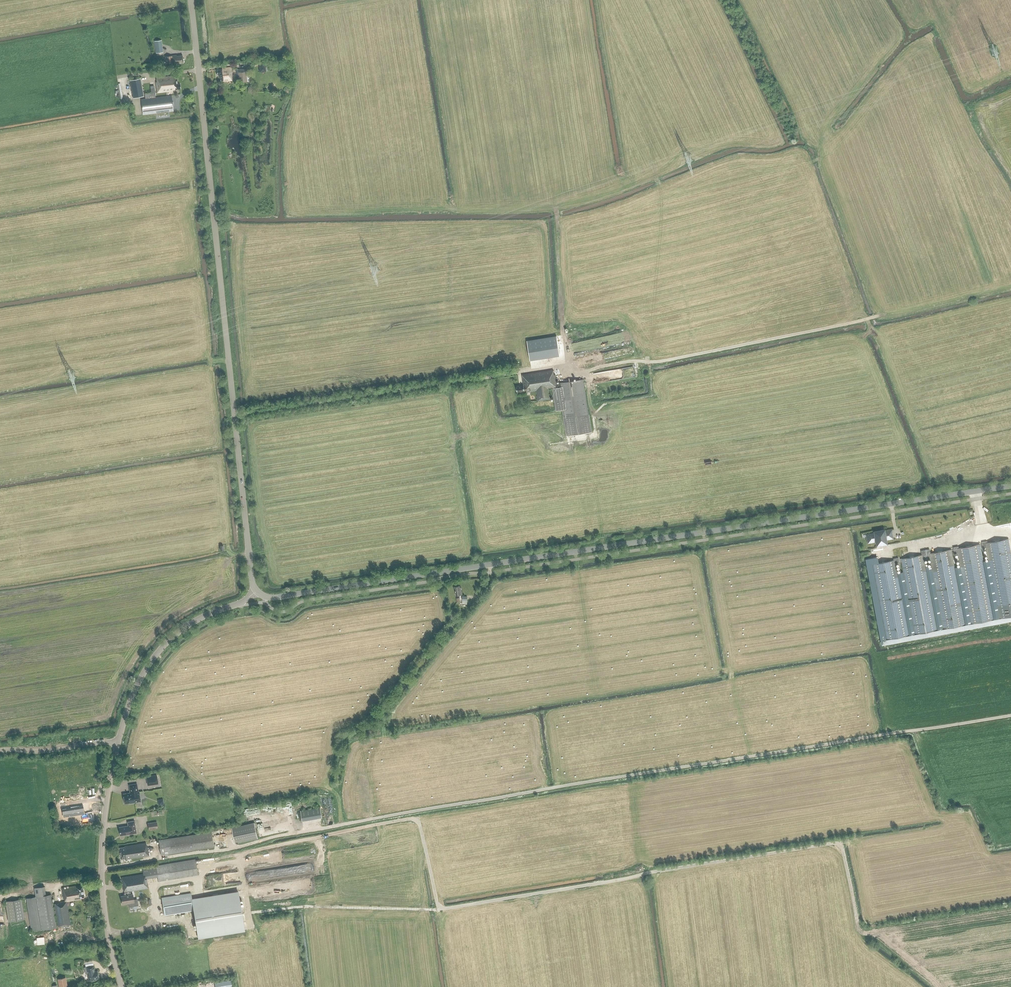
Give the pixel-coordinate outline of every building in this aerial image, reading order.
[(176,55),(165,57),(166,64),(173,63),(173,65),(177,65),(177,64),(182,63),(181,55),(176,56),(176,55)] [(222,69),(217,70),(217,75),(219,75),(220,78),(221,81),(232,80),(231,68),(222,68),(222,69)] [(246,72),(238,73),(239,83),(247,82),(246,72)] [(157,83),(156,83),(157,93),(175,91),(175,90),(180,89),(180,84),(178,85),(177,76),(156,78),(157,83)] [(139,80),(130,81),(133,98),(142,96),(139,80)] [(171,96),(142,100),(143,115),(172,112),(171,96)] [(530,360),(536,359),(533,340),(527,341),(530,360)] [(552,389),(555,411),(562,410),(566,437),(590,433),(582,380),(556,384),(554,375),(552,375),(551,371),(522,376),(523,386),(516,387),(517,393),(525,391),(525,392),(526,393),(529,392),(530,391),(531,390),(531,392),(536,391),(538,401),(549,399),(548,389),(552,389)] [(876,541),(877,545),(886,543),(885,539),(888,539),(887,532),(884,533),(884,531),(875,532),(875,534),(870,535),(872,542),(876,541)] [(987,626),(1010,621),(1010,554),(1008,539),(987,543),(987,541),(982,542),(983,548),(986,548),(989,560),(983,561),(993,620),(986,621),(987,626)] [(954,568),(965,625),(958,626),(959,631),(987,626),(986,621),(993,620),(983,561),(979,544),(958,548),(958,547),(953,547),(954,554),(958,553),(961,567),(954,568)] [(954,568),(951,550),(930,553),(929,549),(925,550),(926,557),(929,557),(931,566),(925,567),(937,630),(930,631),(931,636),(959,631),(958,626),(965,625),(954,568)] [(903,572),(897,573),(909,635),(902,637),(903,641),(931,636),(930,631),(937,630),(925,567),(924,558),(926,557),(925,550),(921,551),(922,555),(901,559),(903,572)] [(902,637),(909,635),(897,573),(895,563),(899,562),(898,558),(893,559),(894,560),(879,563),(878,557),(865,559),(881,645),(903,641),(902,637)] [(158,783),(157,775),(146,777),(148,785),(158,783)] [(138,792),(137,784),(129,785),(130,793),(123,794),(124,796),(123,797),(124,800),(125,801),(125,803),(130,803),(134,803),(134,802),(140,801),(139,792),(138,792)] [(320,807),(300,811),(302,821),(322,817),(320,807)] [(87,814),(87,812),(81,813),(82,822),(87,821),(87,820),(92,819),(91,813),(87,814)] [(120,834),(120,835),(125,834),(126,835),(136,833),(134,821),(127,822),(128,826),(119,827),(119,831),(119,832),(119,834),(120,834)] [(232,828),(235,843),(258,838),(254,823),(232,828)] [(214,847),(211,832),(159,840),(161,855),(214,847)] [(124,847),(119,848),(120,859),(124,858),(124,859),(148,856),(147,847),(146,847),(146,844),(124,847)] [(130,891),(148,888),(146,878),(157,876),(158,881),(197,874),(198,874),(195,861),(195,859),(142,868),(143,874),(121,878),(122,886),(123,886),(124,893),(124,894),(124,895),(121,896),(121,898),(121,899),(121,900),(122,900),(122,904),(128,903),(129,907),(139,906),(137,899),(133,900),(133,894),(131,894),(130,891)] [(34,888),(35,897),(26,899),(31,931),(56,927),(54,914),(56,913),(58,927),(71,925),(67,901),(75,900),(74,899),(84,897),(82,886),(76,887),(76,886),(62,888),(64,898),(65,901),(58,902),(58,903),(55,904),(56,910),(53,911),(50,895),(45,895),(44,886),(34,888)] [(191,894),(162,899),(164,914),(194,910),(198,938),(244,930),(238,892),(192,899),(191,894)] [(9,922),(13,921),(24,919),(21,900),(5,902),(9,922)] [(85,972),(86,972),(88,981),(93,980),(93,979),(98,978),(97,970),(94,971),(93,965),(85,966),(85,967),(84,967),(85,972)]
